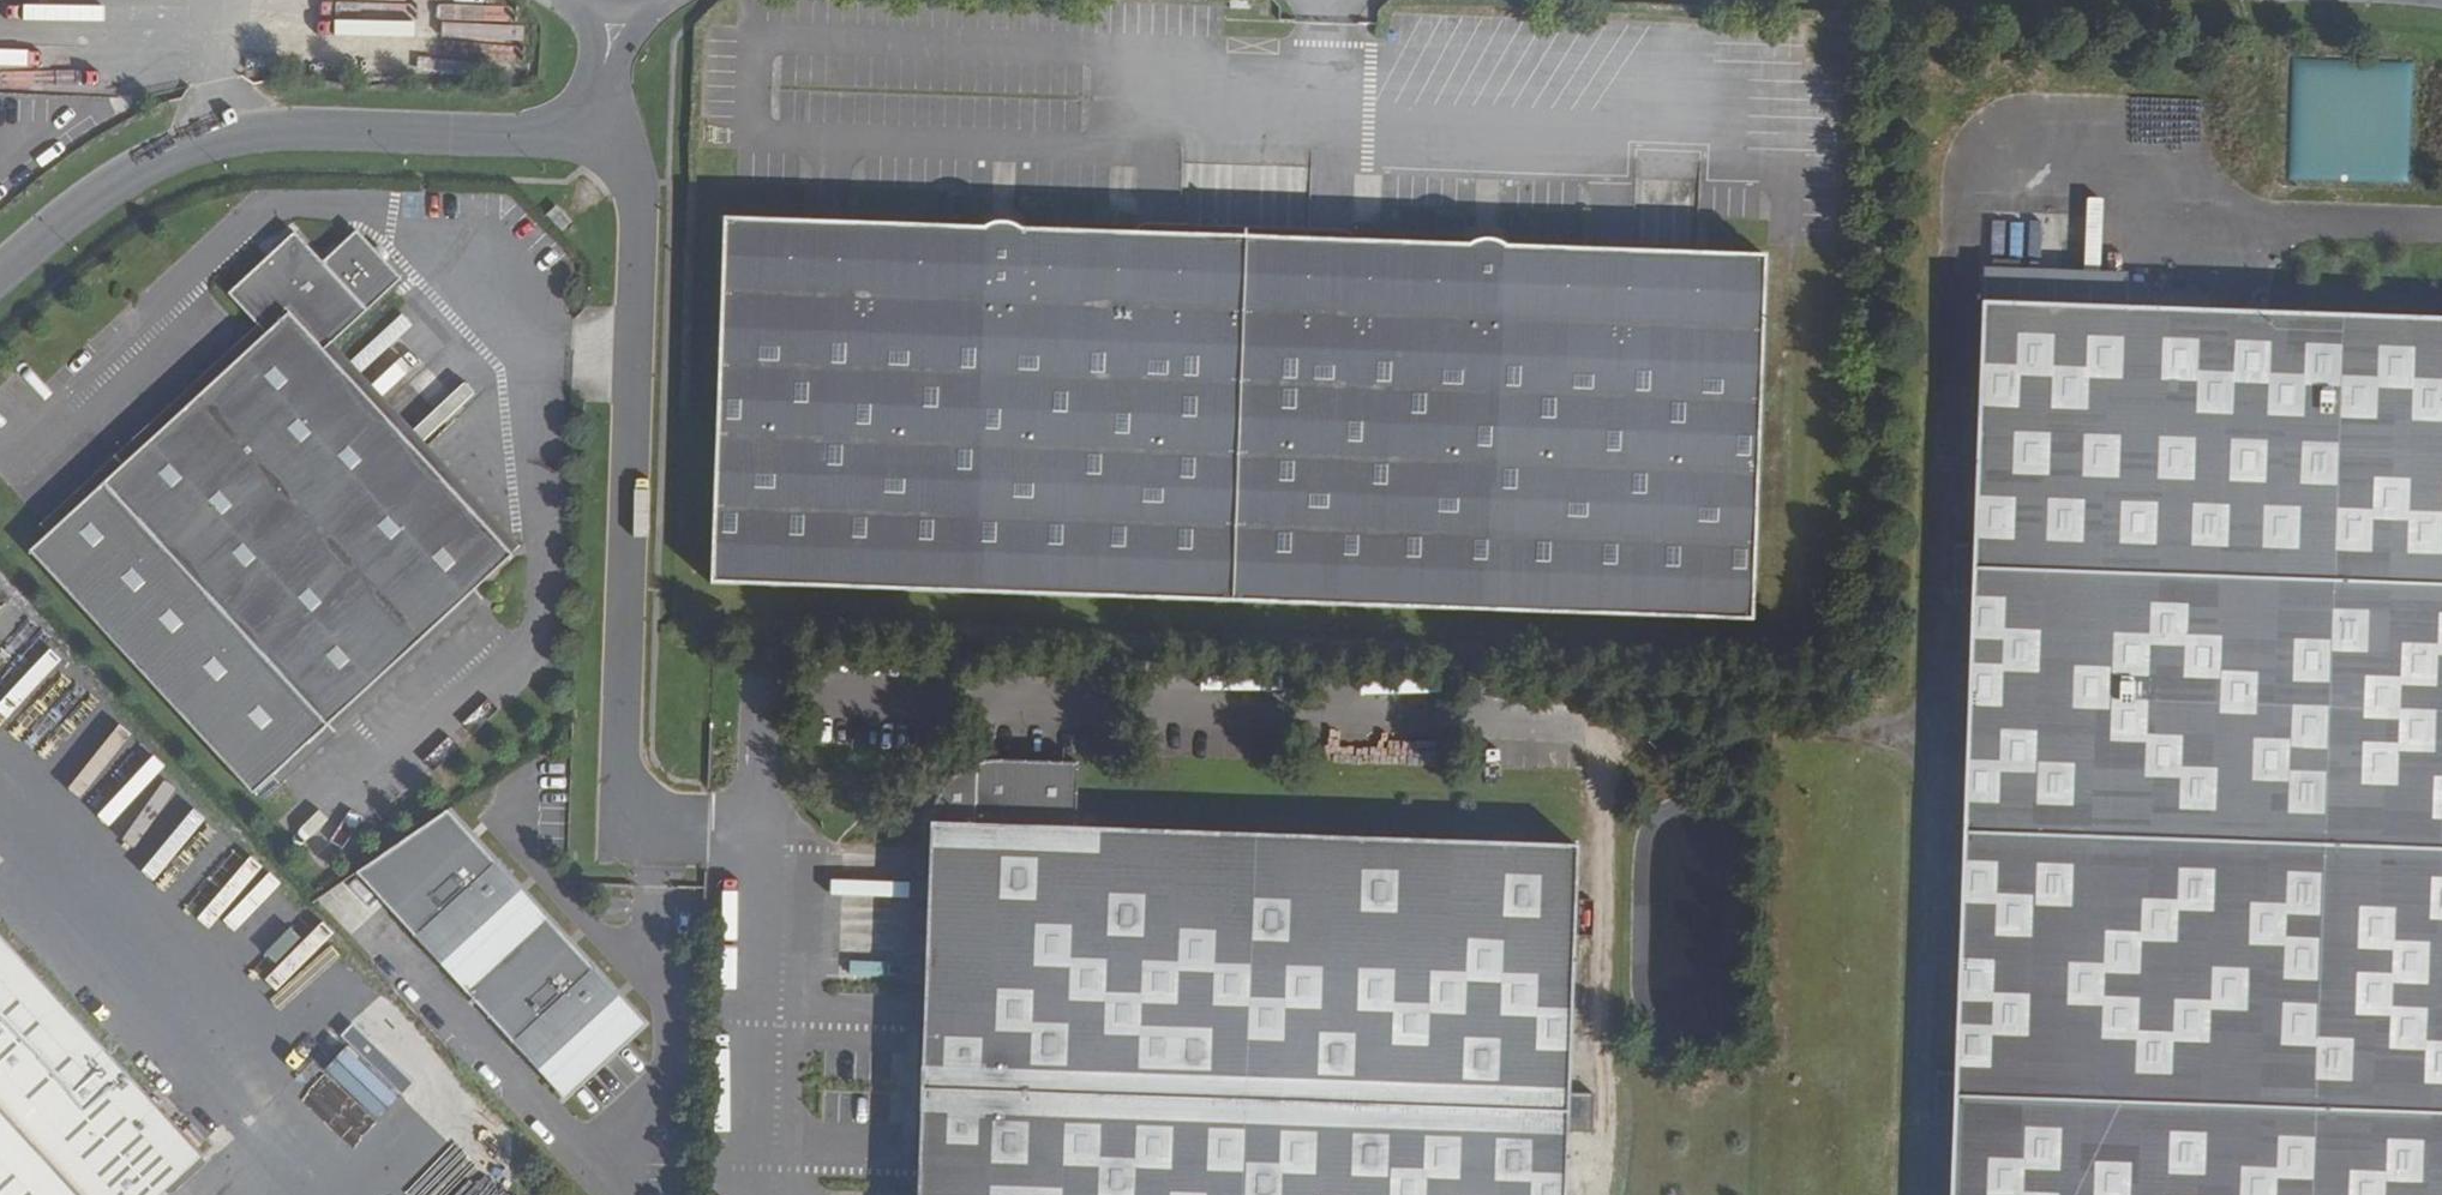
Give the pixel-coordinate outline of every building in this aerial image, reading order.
[(571,223),(555,206),(546,215),(562,232),(571,223)] [(1244,238),(723,219),(710,583),(1231,602),(1244,238)] [(266,334),(30,551),(254,794),(513,555),(324,351),(406,283),(357,230),(323,261),(295,231),(229,293),(266,334)] [(1763,256),(1244,238),(1231,602),(1750,620),(1763,256)] [(1980,302),(1972,544),(1953,543),(1951,593),(1970,594),(1953,1072),(1934,1072),(1932,1122),(1951,1122),(1949,1194),(2441,1194),(2441,318),(1980,302)] [(1567,1132),(1592,1133),(1593,1094),(1568,1093),(1577,846),(1075,828),(1077,763),(997,760),(984,760),(979,761),(970,764),(959,771),(948,779),(939,790),(935,798),(931,811),(929,823),(916,1194),(1564,1194),(1567,1132)] [(447,811),(357,872),(563,1097),(642,1024),(447,811)] [(162,1194),(202,1157),(0,938),(0,1194),(163,1194),(162,1194)] [(428,1194),(452,1194),(495,1151),(475,1131),(420,1188),(428,1194)]
